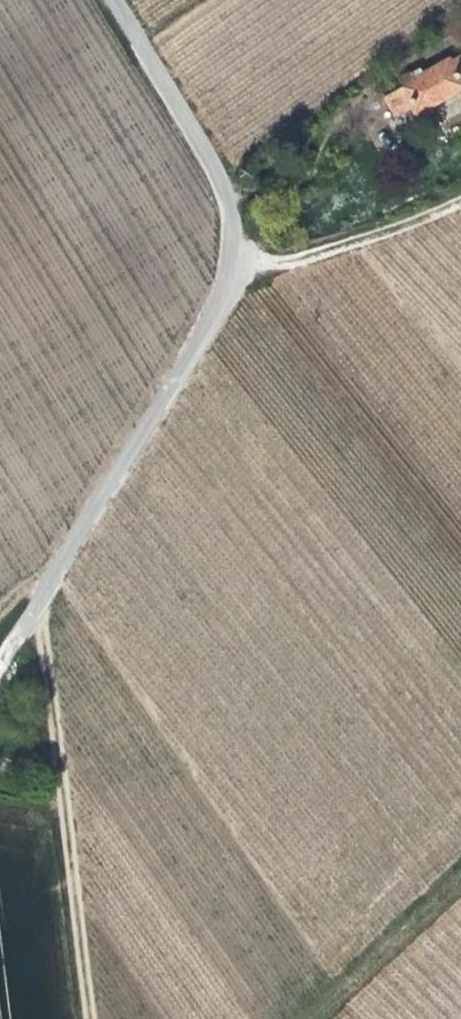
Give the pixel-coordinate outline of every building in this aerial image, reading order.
[(405,78),(394,84),(397,90),(383,99),(394,117),(409,108),(412,113),(456,85),(453,80),(460,74),(460,64),(445,40),(398,68),(403,75),(405,78)]
